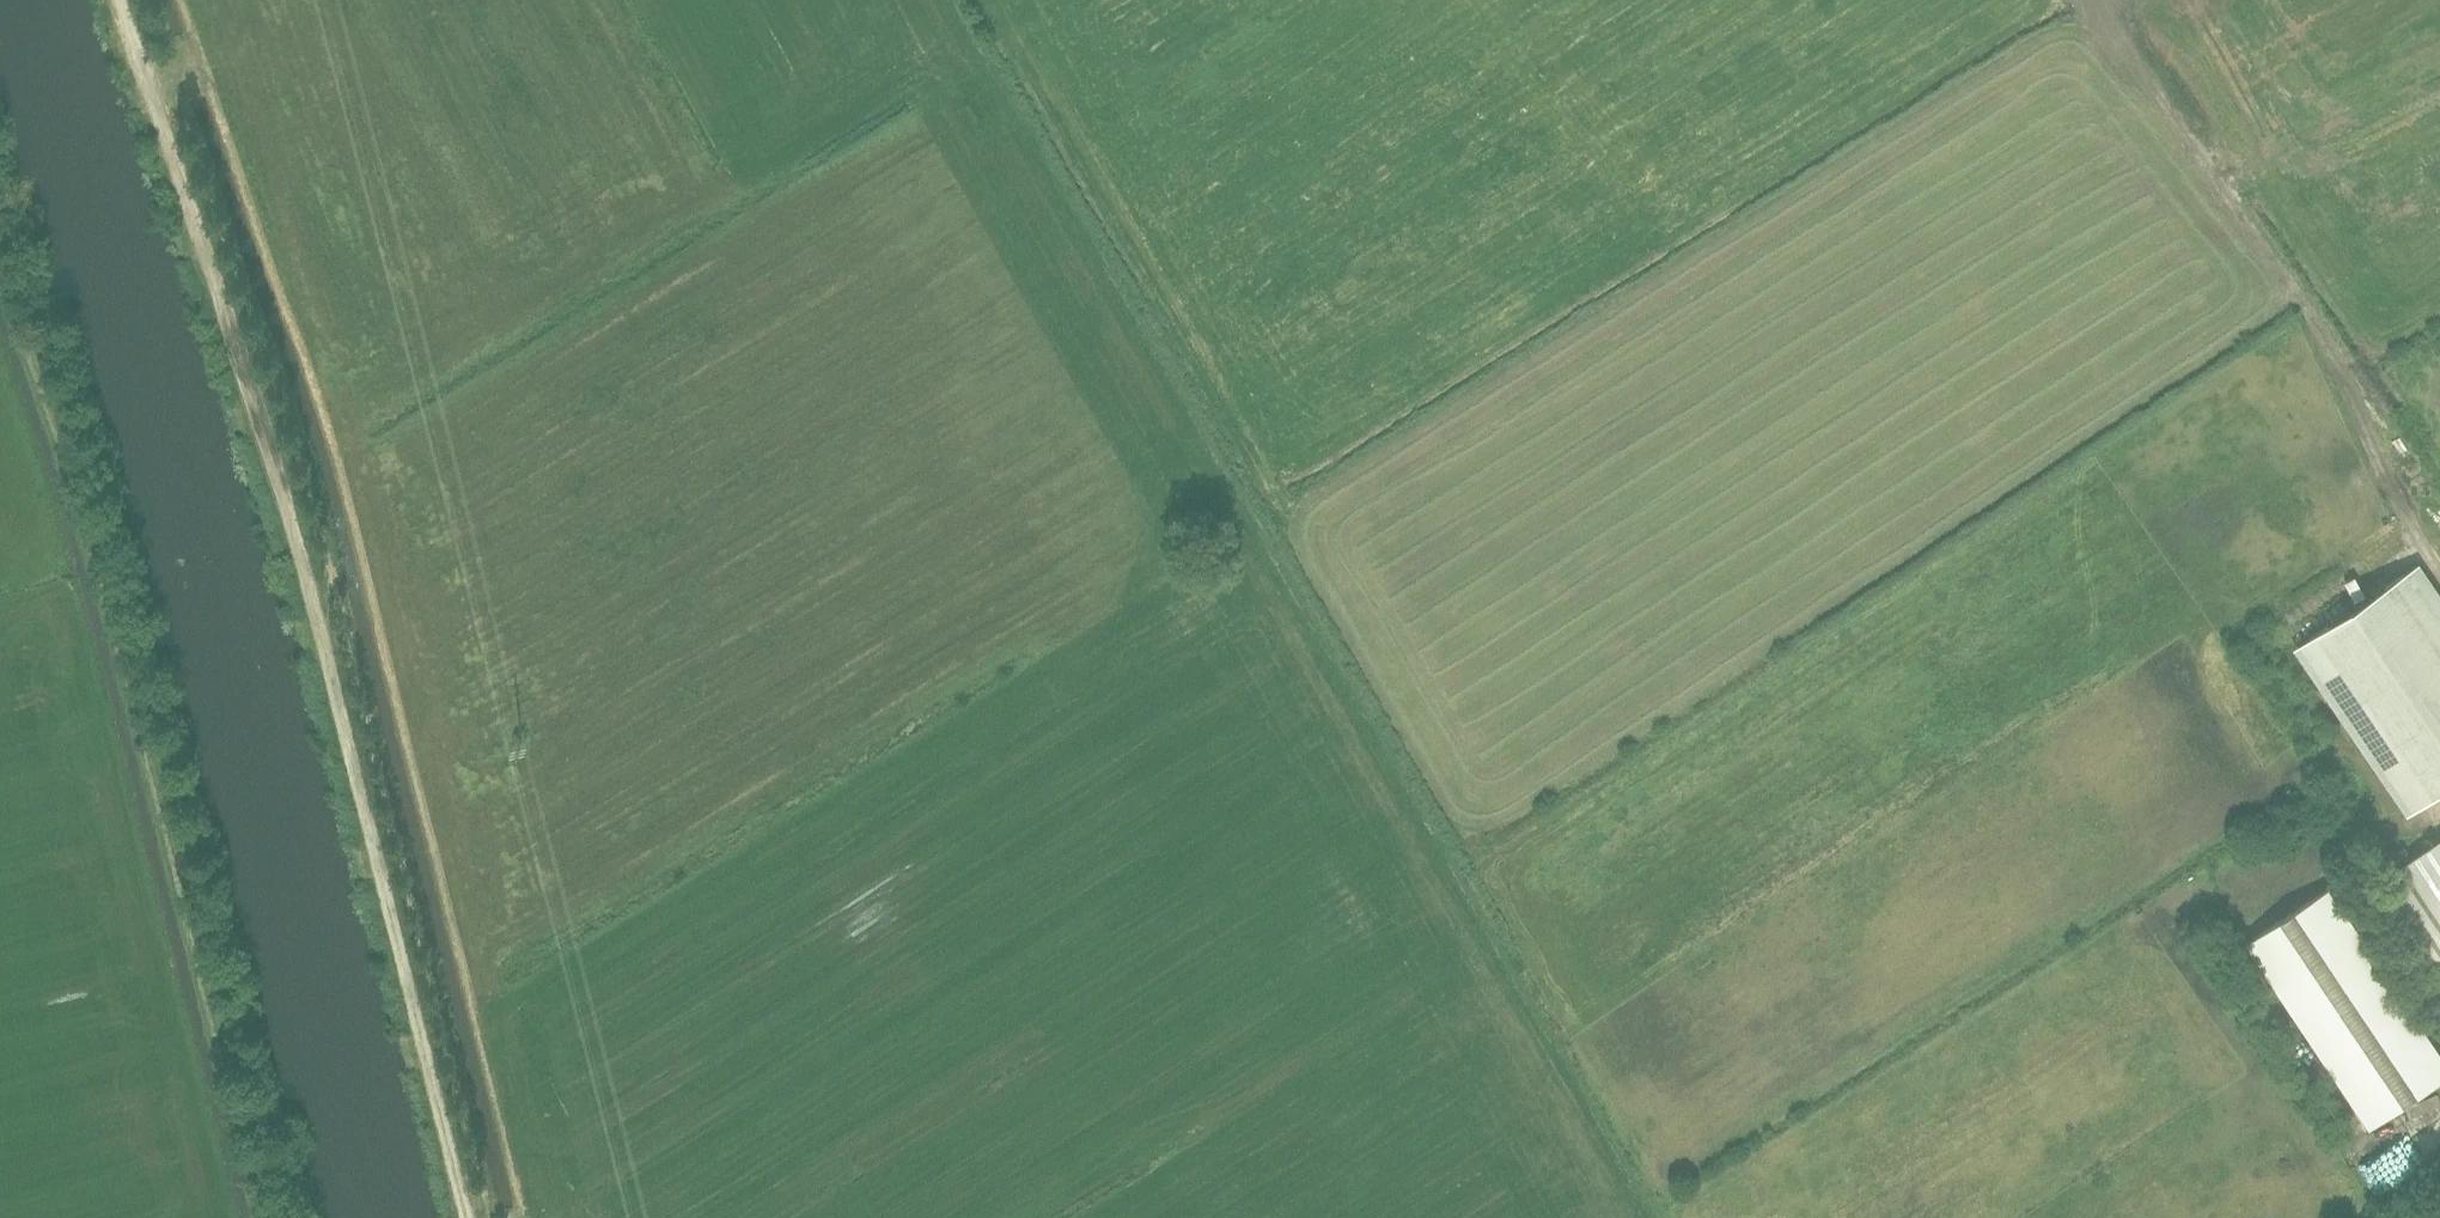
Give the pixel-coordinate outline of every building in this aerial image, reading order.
[(2293,649),(2407,815),(2439,792),(2439,593),(2419,563),(2293,649)] [(2379,878),(2439,968),(2439,837),(2379,878)] [(2439,1080),(2439,1055),(2329,888),(2245,943),(2368,1128),(2439,1080)]
